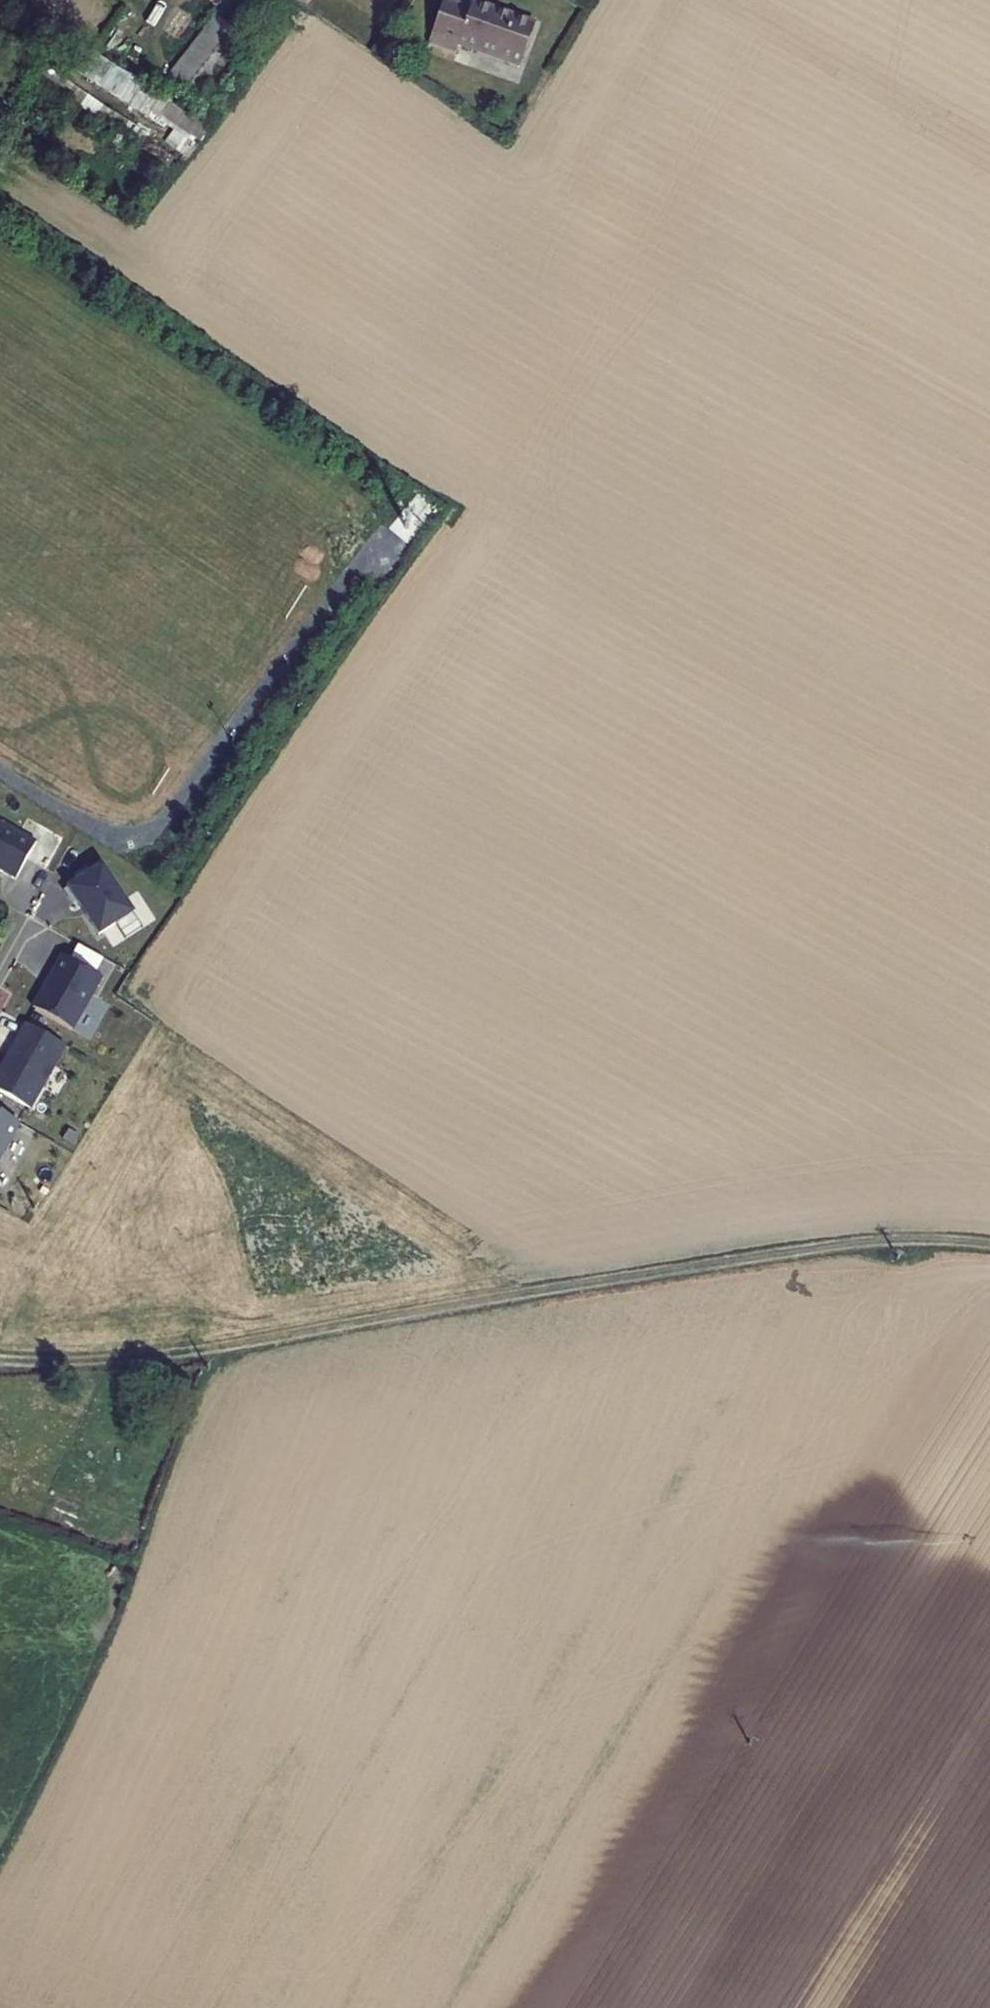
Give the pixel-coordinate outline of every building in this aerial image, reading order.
[(524,58),(542,18),(502,0),(448,0),(435,31),(460,41),(464,32),(524,58)] [(212,14),(169,71),(201,96),(245,39),(212,14)] [(203,114),(100,56),(87,79),(190,137),(203,114)] [(0,808),(0,857),(8,861),(29,823),(0,808)] [(94,918),(128,895),(96,848),(58,874),(68,889),(72,886),(94,918)] [(29,992),(69,1014),(98,961),(58,939),(47,959),(50,960),(44,970),(42,969),(29,992)] [(59,1028),(19,1006),(4,1035),(5,1038),(2,1044),(0,1043),(0,1078),(25,1092),(59,1028)]
